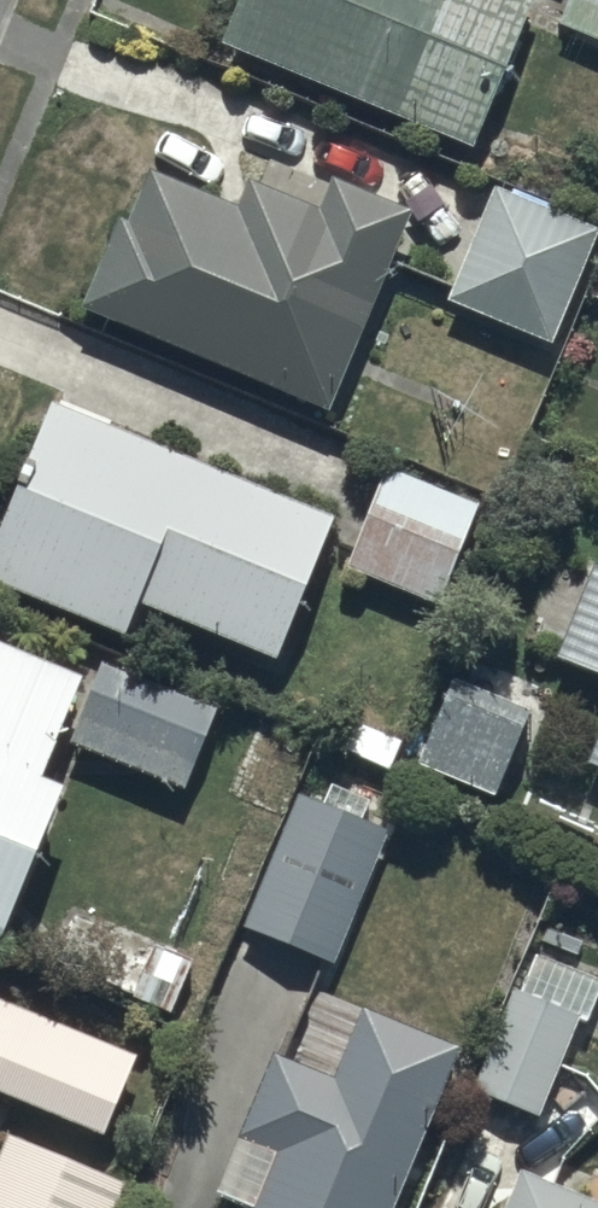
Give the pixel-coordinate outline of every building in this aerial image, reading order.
[(221,44),(472,145),(531,0),(238,0),(221,44)] [(557,23),(597,40),(597,0),(567,0),(557,23)] [(413,213),(334,180),(321,211),(250,182),(238,209),(152,173),(130,226),(120,222),(83,310),(329,413),(413,213)] [(597,230),(495,188),(448,300),(552,343),(597,230)] [(0,529),(0,585),(125,637),(139,604),(277,662),(336,521),(52,403),(0,529)] [(481,505),(386,467),(346,567),(441,605),(481,505)] [(592,560),(552,658),(597,676),(597,563),(592,560)] [(83,675),(0,641),(0,936),(2,937),(63,786),(42,777),(83,675)] [(217,710),(100,662),(67,743),(184,790),(217,710)] [(533,710),(456,676),(417,764),(494,797),(533,710)] [(585,761),(597,766),(597,730),(585,761)] [(295,794),(243,925),(335,962),(387,830),(295,794)] [(193,962),(112,925),(89,976),(169,1013),(193,962)] [(582,1016),(515,989),(475,1089),(543,1116),(582,1016)] [(103,1133),(133,1052),(0,997),(0,1091),(103,1133)] [(216,1192),(253,1207),(387,1207),(456,1049),(362,1009),(331,1079),(276,1055),(216,1192)] [(5,1134),(0,1146),(0,1207),(114,1207),(124,1183),(5,1134)] [(521,1170),(505,1207),(597,1207),(597,1202),(521,1170)]
